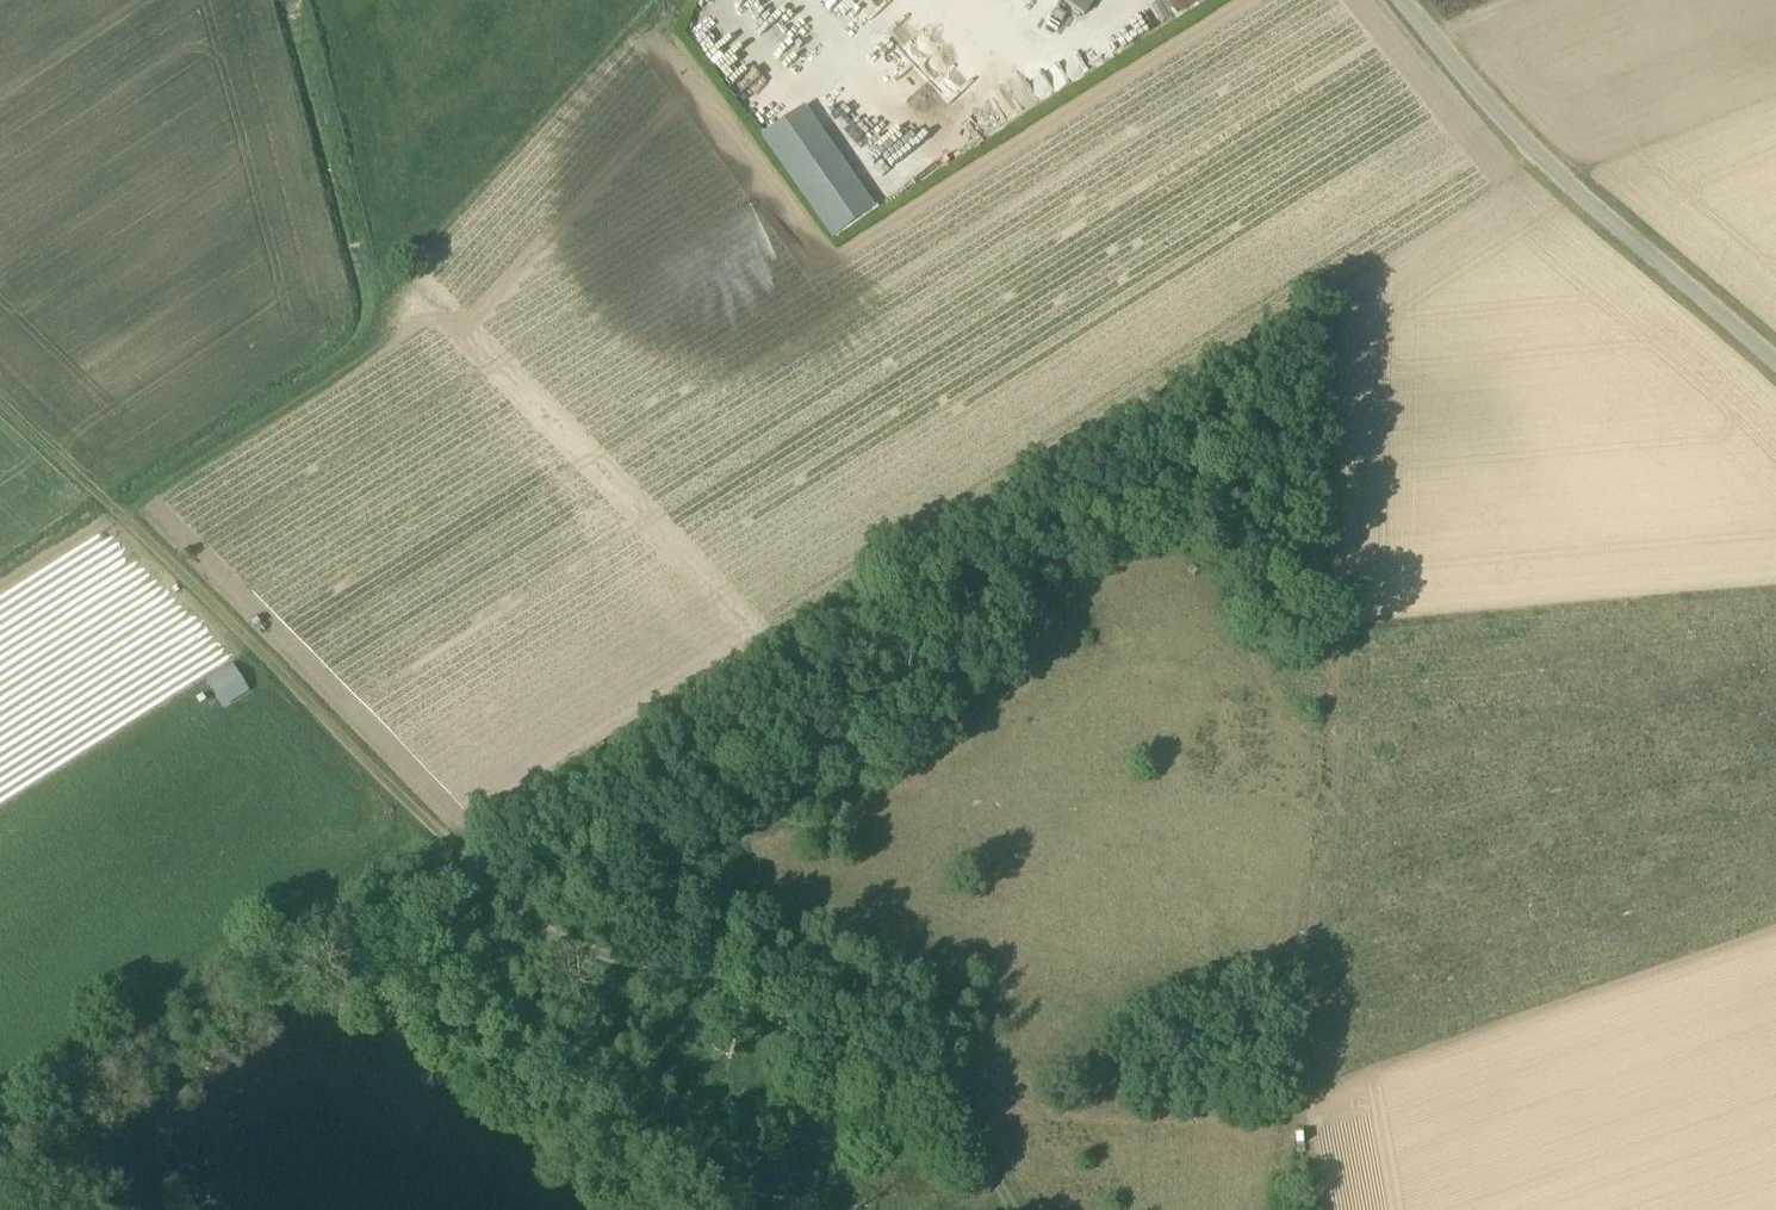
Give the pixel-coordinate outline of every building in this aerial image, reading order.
[(1093,0),(1063,0),(1084,14),(1093,0)] [(875,204),(804,105),(765,133),(837,232),(875,204)] [(235,664),(208,682),(225,708),(252,690),(235,664)]
